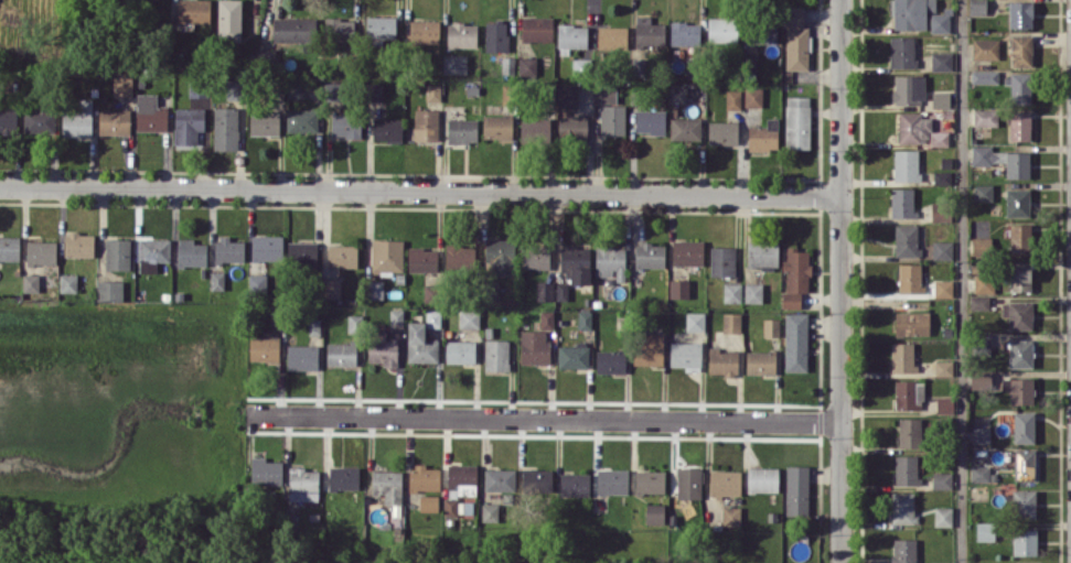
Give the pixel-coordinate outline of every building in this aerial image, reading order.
[(178,22),(210,23),(210,0),(178,0),(178,22)] [(242,0),(218,0),(217,40),(241,40),(242,0)] [(926,29),(926,11),(936,11),(936,0),(894,0),(894,29),(926,29)] [(986,15),(986,0),(969,0),(969,15),(986,15)] [(1009,27),(1033,27),(1033,1),(1008,1),(1009,27)] [(804,6),(782,6),(781,26),(786,26),(786,69),(808,70),(809,25),(804,25),(804,6)] [(930,13),(930,32),(950,32),(950,7),(943,7),(943,13),(930,13)] [(665,24),(651,23),(651,16),(636,15),(635,45),(665,46),(665,24)] [(366,16),(367,39),(396,38),(395,16),(366,16)] [(553,41),(552,16),(521,17),(522,41),(553,41)] [(313,17),(273,18),(273,42),(314,41),(313,17)] [(708,41),(738,42),(738,18),(708,17),(708,41)] [(354,18),(326,18),(325,40),(354,41),(354,18)] [(439,43),(440,20),(410,19),(410,42),(439,43)] [(777,42),(777,21),(749,21),(750,43),(777,42)] [(486,22),(485,51),(508,52),(508,22),(486,22)] [(671,22),(670,45),(699,45),(700,23),(671,22)] [(477,47),(477,23),(447,23),(447,47),(477,47)] [(558,48),(561,48),(561,54),(569,54),(569,47),(587,47),(587,24),(557,25),(558,48)] [(627,49),(627,26),(598,26),(598,49),(627,49)] [(1033,65),(1032,34),(1011,35),(1011,66),(1033,65)] [(890,37),(890,68),(915,67),(915,36),(890,37)] [(999,59),(999,39),(973,38),(972,58),(999,59)] [(932,71),(953,70),(952,52),(931,52),(932,71)] [(443,73),(466,74),(467,55),(443,55),(443,73)] [(502,74),(514,74),(515,56),(502,56),(502,74)] [(536,57),(517,57),(516,75),(536,76),(536,57)] [(998,83),(998,70),(971,70),(971,83),(998,83)] [(1010,84),(1010,103),(1030,103),(1031,74),(1005,73),(1004,84),(1010,84)] [(924,75),(894,75),(894,104),(924,104),(924,75)] [(132,77),(113,76),(113,95),(132,96),(132,77)] [(189,97),(209,97),(208,77),(189,77),(189,97)] [(226,99),(244,99),(245,80),(227,80),(226,99)] [(305,97),(304,82),(287,82),(288,98),(305,97)] [(343,82),(325,82),(326,102),(344,101),(343,82)] [(367,100),(383,100),(383,82),(367,83),(367,100)] [(440,83),(426,84),(426,101),(441,101),(440,83)] [(557,107),(576,108),(576,85),(557,84),(557,107)] [(600,134),(625,134),(625,105),(616,105),(616,85),(594,85),(594,104),(601,104),(600,134)] [(669,102),(687,102),(687,86),(669,86),(669,102)] [(744,106),(762,107),(762,87),(745,87),(744,106)] [(741,90),(726,90),(726,109),(741,109),(741,90)] [(950,91),(932,91),(932,108),(950,107),(950,91)] [(157,94),(137,93),(136,130),(167,131),(168,106),(157,105),(157,94)] [(785,148),(809,148),(810,97),(786,96),(785,148)] [(91,136),(92,99),(78,99),(77,113),(62,113),(62,136),(91,136)] [(54,132),(54,100),(42,101),(42,110),(24,110),(24,133),(54,132)] [(204,131),(204,108),(175,107),(174,144),(196,144),(197,131),(204,131)] [(238,150),(238,107),(214,107),(213,150),(238,150)] [(286,132),(318,133),(318,109),(287,108),(286,132)] [(18,134),(17,109),(0,110),(0,134),(18,134)] [(129,134),(130,110),(99,109),(99,134),(129,134)] [(438,140),(438,110),(415,109),(414,140),(438,140)] [(997,109),(973,109),(973,126),(997,126),(997,109)] [(665,110),(636,110),(636,133),(665,133),(665,110)] [(899,142),(929,142),(929,117),(921,117),(921,111),(899,112),(899,142)] [(1010,140),(1031,140),(1030,111),(1009,111),(1010,140)] [(250,135),(280,135),(280,112),(250,112),(250,135)] [(361,137),(361,114),(332,114),(332,137),(361,137)] [(483,138),(512,138),(512,115),(483,115),(483,138)] [(588,116),(559,115),(558,138),(587,139),(588,116)] [(701,118),(670,117),(670,139),(701,140),(701,118)] [(372,140),(402,141),(402,119),(372,118),(372,140)] [(550,119),(521,118),(520,140),(549,141),(550,119)] [(748,126),(748,151),(778,150),(778,118),(766,118),(766,126),(748,126)] [(477,142),(477,119),(448,119),(448,142),(477,142)] [(709,144),(738,144),(737,121),(708,121),(709,144)] [(951,131),(931,131),(930,145),(950,146),(951,131)] [(992,145),(972,145),(972,163),(1006,163),(1006,178),(1029,178),(1030,152),(992,151),(992,145)] [(919,149),(894,149),(894,180),(919,180),(919,149)] [(934,184),(951,185),(951,171),(934,171),(934,184)] [(993,183),(974,184),(975,201),(993,200),(993,183)] [(914,188),(891,188),(891,218),(914,217),(914,188)] [(1029,188),(1006,189),(1006,217),(1030,216),(1029,188)] [(931,221),(952,221),(951,201),(931,202),(931,221)] [(895,256),(918,256),(919,224),(896,224),(895,256)] [(1009,253),(1030,253),(1031,224),(1010,224),(1009,253)] [(64,256),(94,257),(94,233),(65,233),(64,256)] [(283,234),(252,235),(252,260),(283,260),(283,234)] [(0,236),(0,260),(19,260),(19,236),(0,236)] [(170,239),(139,238),(139,272),(157,272),(157,261),(170,261),(170,239)] [(206,243),(195,243),(195,239),(178,238),(177,265),(206,266),(206,243)] [(244,241),(229,241),(229,238),(215,238),(215,262),(244,261),(244,241)] [(130,270),(131,239),(106,239),(106,269),(130,270)] [(403,271),(404,240),(372,239),(372,271),(403,271)] [(514,239),(485,239),(485,260),(492,260),(491,276),(514,276),(514,239)] [(672,264),(703,264),(704,240),(672,239),(672,264)] [(747,241),(748,268),(779,268),(778,240),(747,241)] [(56,264),(56,241),(27,241),(27,264),(56,264)] [(317,242),(288,241),(288,265),(317,266),(317,242)] [(953,259),(953,241),(933,241),(933,259),(953,259)] [(357,245),(328,244),(327,267),(357,267),(357,245)] [(473,268),(472,244),(445,245),(446,269),(473,268)] [(635,267),(665,267),(665,244),(635,244),(635,267)] [(550,268),(549,245),(521,245),(522,269),(550,268)] [(590,284),(590,246),(560,246),(560,271),(570,271),(570,284),(590,284)] [(625,280),(624,246),(595,247),(596,276),(614,276),(614,281),(625,280)] [(710,275),(735,276),(735,246),(711,246),(710,275)] [(784,307),(801,308),(801,292),(809,292),(810,248),(787,248),(786,260),(784,260),(784,307)] [(1010,291),(1031,291),(1031,261),(1010,261),(1010,291)] [(921,263),(898,263),(899,293),(922,292),(921,263)] [(974,293),(994,292),(994,273),(986,273),(986,263),(971,263),(971,272),(974,272),(974,293)] [(211,289),(224,289),(224,272),(211,272),(211,289)] [(249,273),(249,288),(266,288),(267,274),(249,273)] [(39,274),(23,274),(22,292),(38,292),(39,274)] [(77,292),(77,274),(60,274),(60,292),(77,292)] [(341,298),(341,278),(322,278),(321,297),(341,298)] [(670,297),(689,298),(689,279),(670,279),(670,297)] [(953,297),(953,280),(934,279),(934,297),(953,297)] [(123,281),(98,280),(97,301),(123,301),(123,281)] [(537,300),(554,300),(553,282),(536,282),(537,300)] [(556,300),(568,300),(568,283),(557,283),(556,300)] [(741,302),(741,283),(724,283),(724,302),(741,302)] [(763,303),(763,283),(745,283),(745,303),(763,303)] [(989,295),(970,296),(970,309),(990,309),(989,295)] [(1033,302),(1002,301),(1002,316),(1009,316),(1009,329),(1032,329),(1033,302)] [(403,327),(403,309),(390,309),(390,327),(403,327)] [(441,327),(441,310),(426,309),(426,327),(441,327)] [(479,328),(480,310),(459,309),(459,328),(479,328)] [(591,329),(591,310),(578,310),(578,329),(591,329)] [(553,311),(540,311),(540,328),(553,328),(553,311)] [(895,335),(929,334),(929,311),(895,312),(895,335)] [(705,331),(705,312),(686,312),(686,330),(705,331)] [(723,332),(741,332),(741,313),(723,312),(723,332)] [(784,371),(807,371),(808,312),(786,312),(784,371)] [(348,331),(362,332),(362,315),(348,315),(348,331)] [(320,334),(320,318),(309,319),(309,334),(320,334)] [(763,318),(764,337),(780,336),(779,318),(763,318)] [(438,339),(425,339),(425,321),(408,321),(407,361),(438,362),(438,339)] [(548,363),(548,330),(521,330),(521,363),(548,363)] [(368,363),(398,364),(398,338),(386,338),(386,332),(369,331),(368,363)] [(663,333),(634,334),(635,364),(664,364),(663,333)] [(989,334),(972,334),(973,354),(989,353),(989,334)] [(279,339),(250,338),(249,360),(279,361),(279,339)] [(509,340),(485,339),(484,370),(509,370),(509,340)] [(1032,339),(1009,339),(1009,367),(1033,367),(1032,339)] [(446,362),(475,362),(475,341),(446,340),(446,362)] [(327,342),(327,365),(356,365),(356,342),(327,342)] [(670,366),(685,366),(685,371),(701,371),(702,342),(670,342),(670,366)] [(914,342),(891,342),(891,372),(914,372),(914,342)] [(558,344),(557,367),(587,368),(588,344),(558,344)] [(287,369),(317,369),(318,345),(287,345),(287,369)] [(738,351),(719,350),(719,347),(709,346),(708,374),(738,375),(738,351)] [(625,372),(625,350),(596,350),(596,373),(625,372)] [(775,374),(776,350),(746,350),(746,373),(775,374)] [(990,371),(970,371),(971,388),(991,388),(990,371)] [(1033,377),(1002,377),(1002,390),(1010,390),(1010,404),(1033,404),(1033,377)] [(915,379),(894,380),(895,410),(916,409),(915,379)] [(953,396),(935,396),(936,413),(953,413),(953,396)] [(1014,443),(1034,442),(1034,411),(1013,411),(1014,443)] [(898,418),(899,447),(921,447),(920,418),(898,418)] [(990,444),(990,427),(973,427),(972,443),(990,444)] [(1015,480),(1034,480),(1034,449),(1014,449),(1015,480)] [(918,455),(895,455),(895,485),(919,485),(918,455)] [(282,485),(282,461),(266,461),(267,456),(251,456),(251,484),(282,485)] [(447,485),(477,485),(476,463),(447,464),(447,485)] [(440,490),(440,468),(425,468),(425,465),(409,465),(409,490),(440,490)] [(786,515),(808,515),(809,465),(787,465),(786,515)] [(989,465),(971,465),(971,482),(989,481),(989,465)] [(359,489),(359,466),(329,466),(329,489),(359,489)] [(701,467),(677,467),(677,498),(701,499),(701,467)] [(779,467),(747,467),(747,491),(779,492),(779,467)] [(289,468),(289,501),(318,500),(318,468),(289,468)] [(552,491),(552,468),(521,469),(521,491),(552,491)] [(515,469),(484,469),(484,490),(515,491),(515,469)] [(628,493),(628,469),(597,469),(597,493),(628,493)] [(402,471),(372,470),(372,494),(384,494),(384,504),(401,504),(402,471)] [(665,493),(666,471),(635,470),(635,493),(665,493)] [(740,496),(741,470),(710,470),(710,495),(740,496)] [(560,495),(589,496),(590,473),(561,472),(560,495)] [(932,488),(952,489),(952,472),(933,472),(932,488)] [(1036,490),(1012,490),(1011,517),(1035,517),(1036,490)] [(915,523),(915,491),(890,492),(891,524),(915,523)] [(438,495),(420,495),(420,511),(438,511),(438,495)] [(444,516),(458,516),(457,498),(444,498),(444,516)] [(482,521),(498,521),(498,503),(482,503),(482,521)] [(664,504),(646,504),(646,524),(665,524),(664,504)] [(741,507),(722,506),(722,525),(740,526),(741,507)] [(934,526),(952,526),(952,507),(934,507),(934,526)] [(994,521),(976,522),(976,541),(995,540),(994,521)] [(1013,555),(1037,555),(1036,528),(1012,529),(1013,555)] [(916,538),(892,538),(892,562),(916,562),(916,538)]
